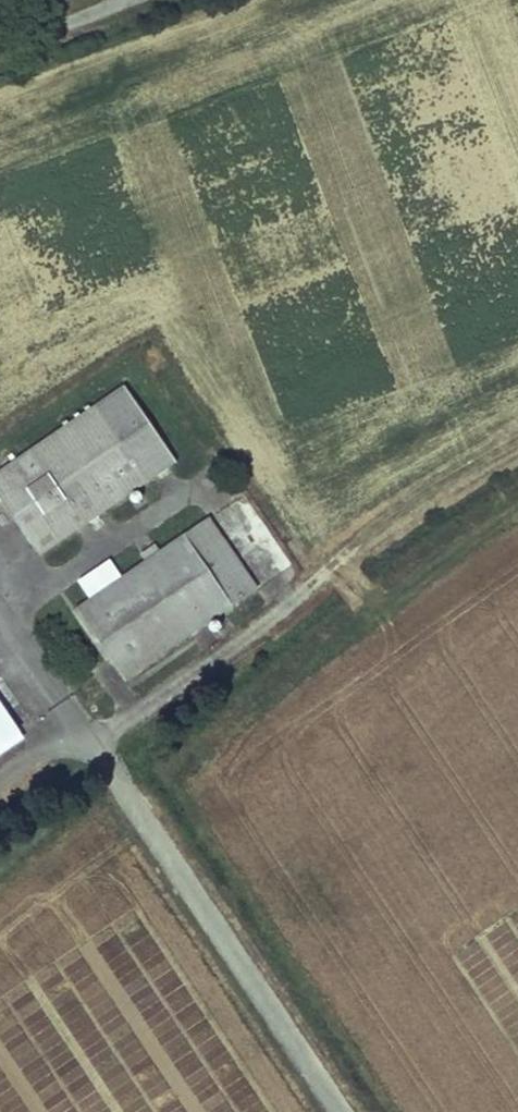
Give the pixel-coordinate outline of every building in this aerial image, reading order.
[(0,475),(0,500),(39,558),(148,483),(178,461),(127,387),(97,409),(0,475)] [(206,569),(228,553),(208,523),(185,538),(206,569)] [(185,538),(77,612),(124,681),(232,607),(255,592),(228,553),(206,569),(185,538)] [(20,734),(0,705),(0,747),(20,734)]
